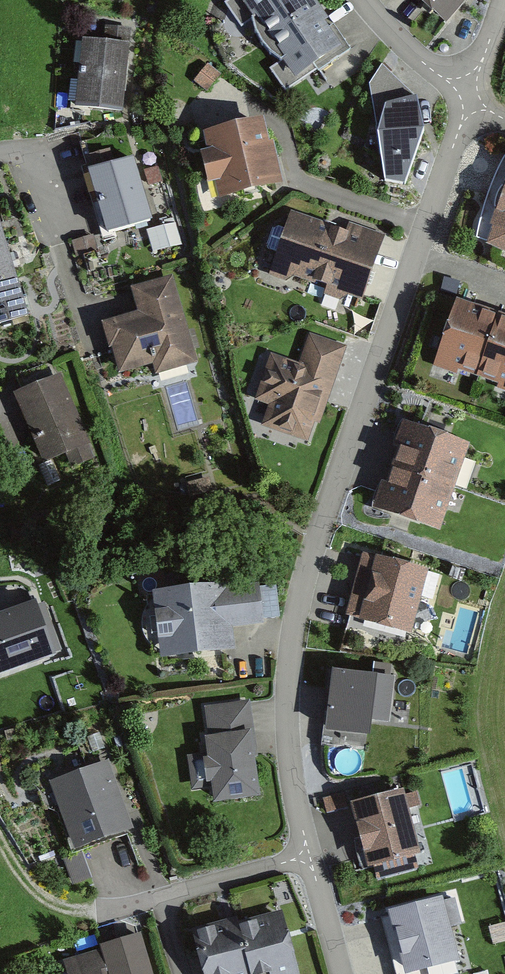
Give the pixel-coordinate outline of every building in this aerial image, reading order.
[(224,3),(241,28),(251,20),(254,32),(261,44),(294,22),(297,26),(317,11),(310,0),(228,0),(224,3)] [(445,19),(461,0),(423,0),(445,19)] [(324,20),(317,11),(297,26),(294,22),(261,44),(270,55),(280,61),(269,68),(285,93),(349,50),(333,26),(325,31),(320,24),(324,20)] [(104,42),(84,40),(77,104),(121,109),(130,30),(106,27),(104,42)] [(219,74),(207,65),(195,80),(207,89),(219,74)] [(405,184),(424,131),(417,98),(407,101),(402,85),(371,92),(374,109),(384,107),(377,134),(384,181),(405,184)] [(259,125),(214,136),(218,151),(207,154),(212,178),(223,175),(227,192),(243,188),(242,184),(256,181),(257,185),(274,181),(269,160),(274,158),(271,144),(264,146),(259,125)] [(504,156),(494,186),(504,190),(504,156)] [(150,220),(132,158),(90,171),(108,233),(150,220)] [(490,244),(504,249),(504,201),(490,244)] [(347,235),(293,216),(288,230),(278,226),(274,228),(268,245),(270,249),(280,253),(277,261),(291,266),(290,271),(360,295),(381,237),(350,226),(347,235)] [(180,243),(174,223),(154,229),(160,249),(180,243)] [(0,228),(0,323),(26,315),(0,228)] [(93,235),(74,241),(78,256),(97,250),(93,235)] [(196,363),(173,277),(129,289),(135,314),(99,324),(113,377),(150,367),(152,375),(196,363)] [(459,306),(441,358),(504,380),(504,322),(459,306)] [(325,419),(347,349),(309,337),(300,365),(266,354),(253,396),(267,400),(259,425),(304,439),(312,414),(325,419)] [(86,443),(50,361),(18,375),(25,391),(18,394),(47,460),(86,443)] [(463,446),(410,428),(383,507),(436,525),(463,446)] [(60,481),(51,460),(38,466),(47,486),(60,481)] [(366,584),(359,582),(346,629),(404,645),(418,590),(431,593),(436,577),(373,560),(366,584)] [(226,582),(151,591),(159,660),(231,651),(229,631),(263,627),(258,586),(227,590),(226,582)] [(0,617),(0,672),(61,650),(52,626),(43,629),(34,605),(0,617)] [(394,681),(328,673),(320,734),(360,739),(362,724),(388,727),(394,681)] [(245,735),(240,704),(207,709),(211,738),(207,739),(210,760),(206,761),(208,779),(213,778),(216,799),(257,793),(248,735),(245,735)] [(79,843),(126,826),(103,765),(56,782),(79,843)] [(403,794),(344,808),(360,876),(419,862),(403,794)] [(81,854),(68,859),(76,881),(89,876),(81,854)] [(439,895),(393,907),(408,965),(454,953),(439,895)] [(238,927),(252,973),(263,973),(271,972),(274,973),(284,973),(295,971),(280,916),(238,927)] [(238,927),(237,923),(198,934),(209,973),(252,973),(238,927)] [(140,934),(102,946),(103,951),(73,960),(77,973),(152,973),(140,934)]
